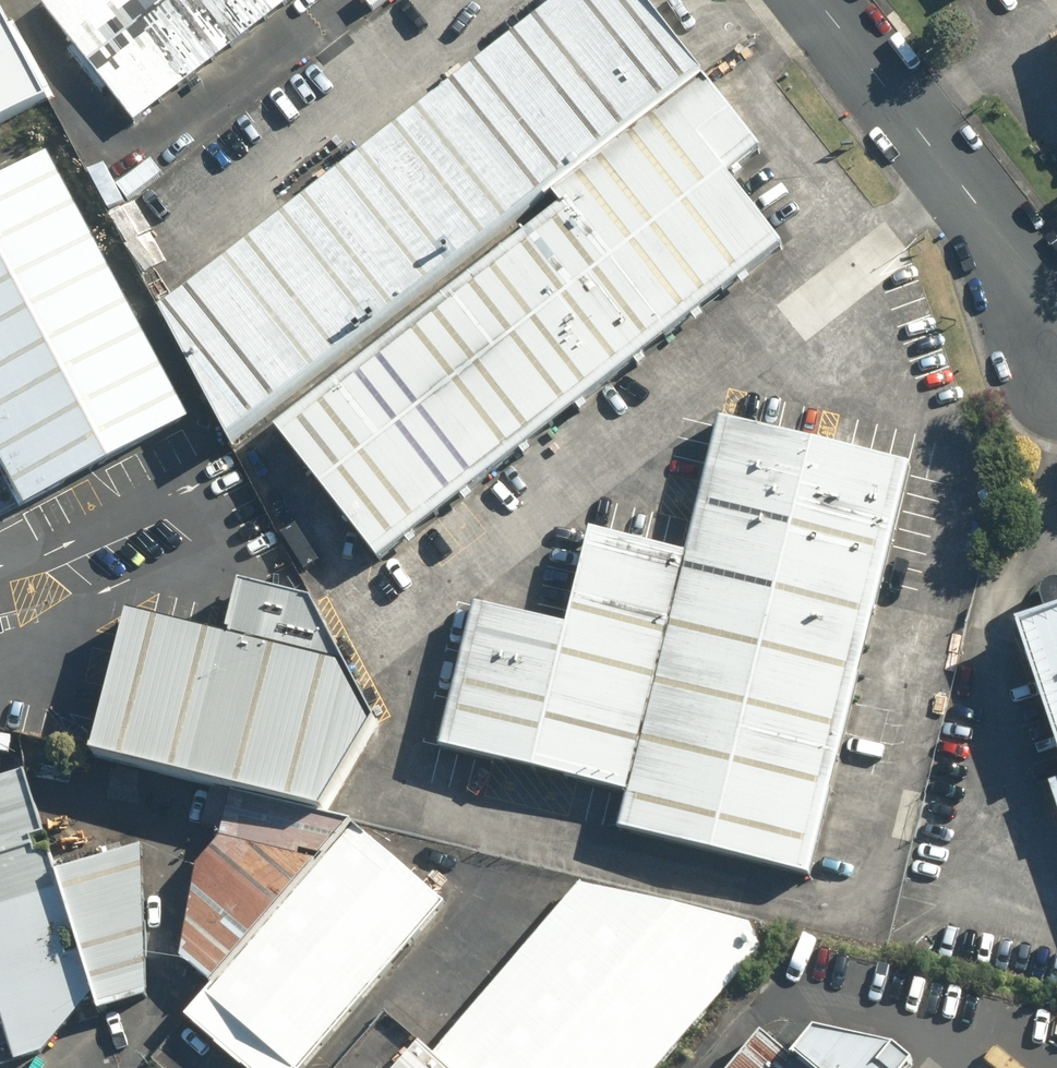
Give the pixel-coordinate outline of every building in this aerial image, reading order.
[(293,0),(53,0),(44,7),(134,123),(293,0)] [(167,314),(234,445),(265,422),(707,82),(643,0),(575,0),(167,314)] [(0,12),(0,124),(47,98),(0,12)] [(761,152),(707,82),(265,422),(376,566),(786,250),(730,177),(761,152)] [(36,160),(0,179),(0,480),(18,514),(180,427),(36,160)] [(808,868),(908,455),(719,409),(686,544),(627,784),(618,822),(808,868)] [(441,737),(627,784),(686,544),(593,521),(569,616),(477,593),(441,737)] [(133,615),(98,752),(319,808),(375,723),(316,604),(248,587),(235,641),(133,615)] [(1022,614),(1056,715),(1056,602),(1022,614)] [(15,1061),(37,1057),(91,994),(54,872),(24,773),(0,780),(0,1014),(15,1061)] [(350,830),(205,1003),(283,1067),(306,1067),(441,906),(350,830)] [(91,994),(97,1016),(151,1003),(141,846),(54,872),(91,994)] [(445,1067),(661,1067),(764,946),(754,926),(583,885),(434,1060),(445,1067)] [(764,1033),(735,1067),(805,1067),(764,1033)] [(412,1050),(397,1067),(433,1067),(412,1050)]
